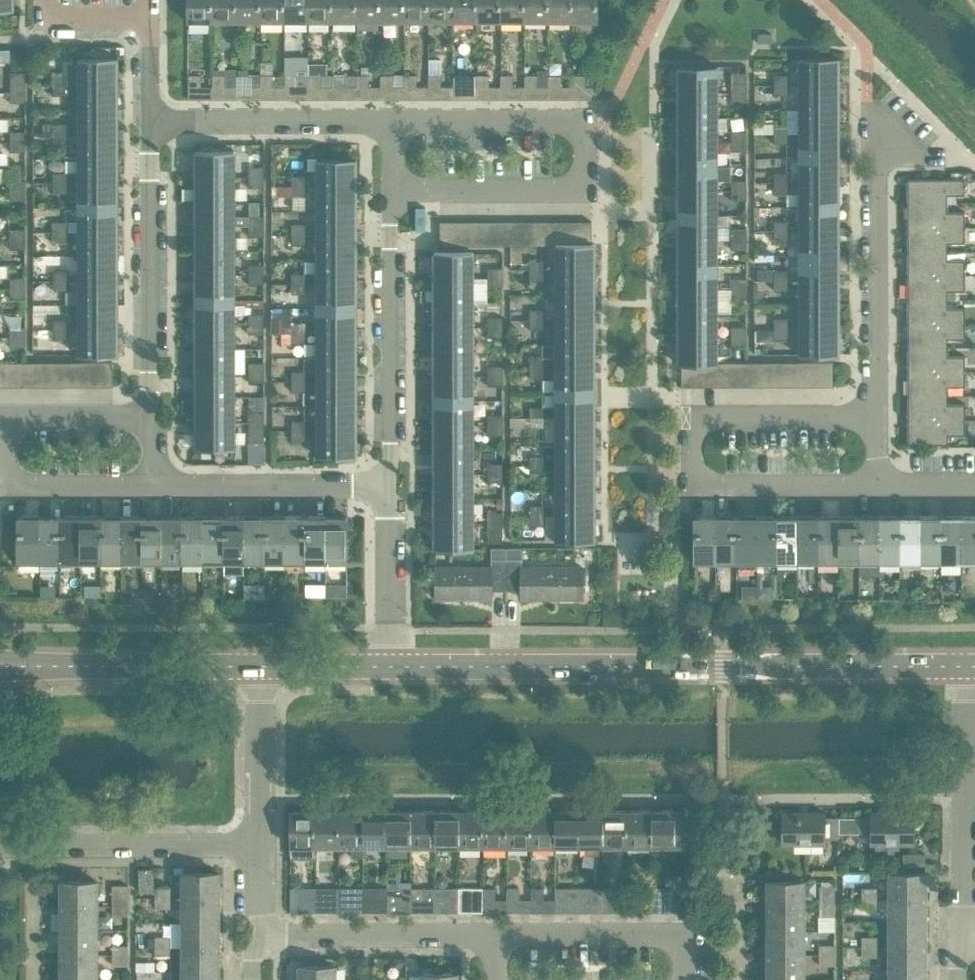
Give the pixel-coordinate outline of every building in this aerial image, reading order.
[(12,0),(0,0),(0,9),(12,9),(12,0)] [(211,0),(188,0),(188,21),(211,21),(211,0)] [(236,0),(211,0),(211,21),(236,21),(236,0)] [(260,0),(236,0),(236,21),(260,21),(260,0)] [(284,0),(260,0),(260,21),(284,21),(284,0)] [(307,0),(284,0),(284,21),(308,21),(307,0)] [(332,0),(307,0),(308,21),(332,21),(332,0)] [(356,0),(332,0),(332,21),(355,21),(356,0)] [(380,0),(356,0),(355,21),(380,21),(380,0)] [(404,0),(380,0),(380,21),(404,21),(404,0)] [(428,0),(404,0),(404,21),(428,21),(428,0)] [(452,0),(428,0),(428,21),(452,21),(452,0)] [(476,0),(452,0),(452,21),(476,21),(476,0)] [(500,0),(476,0),(476,21),(500,21),(500,0)] [(524,0),(500,0),(500,21),(524,21),(524,0)] [(548,0),(524,0),(524,21),(549,21),(548,0)] [(572,0),(548,0),(549,21),(572,21),(572,0)] [(597,0),(572,0),(572,21),(597,21),(597,0)] [(116,85),(116,59),(80,59),(80,84),(116,85)] [(837,85),(837,59),(801,59),(801,85),(837,85)] [(715,93),(715,68),(679,68),(679,93),(715,93)] [(25,91),(25,72),(8,72),(8,91),(25,91)] [(746,94),(746,72),(731,72),(731,93),(746,94)] [(67,84),(67,74),(52,74),(52,84),(67,84)] [(476,99),(476,87),(464,87),(464,74),(452,74),(452,87),(452,99),(476,99)] [(524,99),(524,87),(512,87),(513,74),(500,75),(500,87),(500,99),(524,99)] [(597,99),(597,87),(584,87),(584,75),(572,74),(572,87),(572,99),(597,99)] [(212,99),(212,87),(200,87),(200,75),(188,75),(188,99),(212,99)] [(236,99),(236,87),(224,87),(224,75),(212,75),(212,87),(212,99),(236,99)] [(260,99),(260,87),(248,87),(248,75),(236,75),(236,87),(236,99),(260,99)] [(284,99),(284,87),(272,87),(272,75),(260,75),(260,87),(260,99),(284,99)] [(296,87),(296,75),(284,75),(284,87),(284,99),(308,99),(308,87),(296,87)] [(332,99),(332,87),(320,87),(320,75),(308,75),(308,87),(308,99),(332,99)] [(356,99),(356,87),(344,87),(344,75),(332,75),(332,87),(332,99),(356,99)] [(380,99),(380,87),(368,87),(368,75),(356,75),(356,87),(356,99),(380,99)] [(404,99),(404,87),(392,87),(392,75),(380,75),(380,87),(380,99),(404,99)] [(428,99),(428,87),(416,87),(416,75),(404,75),(404,87),(404,99),(428,99)] [(452,99),(452,87),(440,87),(440,75),(428,75),(428,87),(428,99),(452,99)] [(500,99),(500,87),(489,87),(489,75),(476,75),(476,87),(476,99),(500,99)] [(548,99),(548,87),(536,87),(536,75),(524,75),(524,87),(524,99),(548,99)] [(572,99),(572,87),(560,87),(560,75),(548,75),(548,87),(548,99),(572,99)] [(788,86),(788,75),(773,75),(774,86),(788,86)] [(67,94),(67,84),(52,84),(52,94),(67,94)] [(116,109),(116,85),(80,84),(80,109),(116,109)] [(837,109),(837,85),(801,85),(801,109),(837,109)] [(789,95),(788,86),(774,86),(774,95),(789,95)] [(25,102),(25,92),(25,91),(8,91),(8,102),(25,102)] [(715,117),(715,93),(679,93),(679,117),(715,117)] [(746,103),(746,94),(731,93),(731,103),(746,103)] [(116,133),(116,109),(80,109),(80,133),(116,133)] [(837,134),(837,109),(801,109),(801,134),(837,134)] [(715,142),(715,117),(679,117),(679,142),(715,142)] [(67,132),(67,123),(53,123),(53,132),(67,132)] [(789,135),(789,124),(774,124),(773,135),(789,135)] [(25,140),(25,131),(7,131),(7,140),(25,140)] [(67,143),(67,133),(67,132),(53,132),(53,143),(67,143)] [(746,142),(746,132),(731,132),(731,142),(746,142)] [(116,157),(116,133),(80,133),(80,158),(116,157)] [(837,158),(837,134),(801,134),(801,158),(837,158)] [(789,144),(789,135),(773,135),(773,144),(789,144)] [(25,151),(25,141),(25,140),(7,140),(7,151),(25,151)] [(715,167),(715,142),(679,142),(679,167),(715,167)] [(746,151),(746,142),(731,142),(731,151),(746,151)] [(233,176),(233,152),(197,152),(197,176),(233,176)] [(116,182),(116,157),(80,158),(80,183),(116,182)] [(837,183),(837,158),(801,158),(801,183),(837,183)] [(354,185),(354,160),(319,159),(319,185),(354,185)] [(264,176),(264,166),(248,166),(248,175),(264,176)] [(715,191),(715,167),(679,167),(679,191),(715,191)] [(68,181),(67,172),(53,172),(53,181),(68,181)] [(788,183),(788,172),(773,172),(773,183),(788,183)] [(264,186),(264,176),(248,175),(248,186),(264,186)] [(307,185),(306,175),(291,175),(291,185),(307,185)] [(233,201),(233,176),(197,176),(197,201),(233,201)] [(964,195),(964,178),(907,178),(907,203),(947,203),(947,195),(964,195)] [(24,189),(24,180),(7,180),(7,189),(24,189)] [(745,191),(746,180),(730,180),(730,191),(745,191)] [(68,192),(68,182),(68,181),(53,181),(53,192),(68,192)] [(116,206),(116,182),(80,183),(80,207),(116,206)] [(788,192),(788,183),(773,183),(773,192),(788,192)] [(837,207),(837,183),(801,183),(801,207),(837,207)] [(307,195),(307,185),(291,185),(291,195),(307,195)] [(354,210),(354,185),(319,185),(319,209),(354,210)] [(24,200),(24,190),(24,189),(7,189),(7,200),(24,200)] [(715,215),(715,191),(679,191),(679,215),(715,215)] [(745,200),(745,191),(730,191),(730,200),(745,200)] [(233,225),(233,201),(197,201),(197,225),(233,225)] [(964,227),(964,212),(947,212),(947,203),(907,203),(907,227),(964,227)] [(116,231),(116,206),(80,207),(80,231),(116,231)] [(837,232),(837,207),(801,207),(801,231),(837,232)] [(354,234),(354,210),(319,209),(319,234),(354,234)] [(264,225),(264,215),(248,215),(248,225),(264,225)] [(715,240),(715,215),(679,215),(679,239),(715,240)] [(67,230),(67,221),(53,221),(53,230),(67,230)] [(450,245),(450,221),(439,221),(439,245),(450,245)] [(461,245),(461,221),(450,221),(450,245),(461,245)] [(473,245),(473,221),(461,221),(461,245),(473,245)] [(484,245),(485,221),(473,221),(473,245),(484,245)] [(497,245),(496,221),(485,221),(484,245),(497,245)] [(508,245),(507,221),(496,221),(497,245),(508,245)] [(520,245),(519,221),(507,221),(508,245),(520,245)] [(531,245),(531,221),(519,221),(520,245),(531,245)] [(543,245),(543,221),(531,221),(531,245),(543,245)] [(554,245),(554,221),(543,221),(543,245),(554,245)] [(566,245),(565,221),(554,221),(554,245),(556,245),(566,245)] [(577,245),(577,221),(565,221),(566,245),(577,245)] [(591,245),(591,221),(577,221),(577,245),(591,245)] [(788,232),(788,221),(773,221),(773,232),(788,232)] [(233,249),(233,225),(197,225),(197,249),(233,249)] [(264,235),(264,225),(248,225),(248,235),(264,235)] [(306,234),(306,225),(291,225),(291,234),(306,234)] [(947,252),(947,243),(964,243),(964,227),(907,227),(907,252),(947,252)] [(24,238),(24,229),(7,229),(7,238),(24,238)] [(745,240),(746,229),(730,229),(730,240),(745,240)] [(67,241),(67,231),(67,230),(53,230),(53,241),(67,241)] [(116,256),(116,231),(80,231),(80,256),(116,256)] [(837,256),(837,232),(801,231),(801,256),(837,256)] [(788,241),(788,232),(773,232),(773,241),(788,241)] [(306,244),(306,234),(291,234),(291,244),(306,244)] [(354,258),(354,234),(319,234),(319,258),(354,258)] [(24,249),(24,239),(24,238),(7,238),(7,249),(24,249)] [(715,264),(715,240),(679,239),(679,264),(715,264)] [(745,249),(745,240),(730,240),(730,249),(745,249)] [(593,270),(593,245),(591,245),(577,245),(566,245),(556,245),(556,270),(593,270)] [(233,274),(233,249),(197,249),(197,274),(233,274)] [(964,275),(964,260),(947,260),(947,252),(907,252),(907,275),(964,275)] [(471,278),(471,253),(435,253),(435,278),(471,278)] [(116,280),(116,256),(80,256),(80,281),(116,280)] [(837,280),(837,256),(801,256),(801,280),(837,280)] [(354,283),(354,258),(319,258),(319,283),(354,283)] [(544,270),(544,260),(529,260),(529,270),(544,270)] [(264,273),(264,264),(248,264),(248,273),(264,273)] [(715,289),(715,264),(679,264),(679,289),(715,289)] [(502,277),(502,268),(487,268),(487,277),(502,277)] [(68,279),(68,270),(53,270),(53,279),(68,279)] [(544,280),(544,270),(529,270),(529,280),(544,280)] [(593,294),(593,270),(556,270),(556,294),(593,294)] [(788,281),(788,270),(773,270),(773,281),(788,281)] [(264,284),(264,273),(248,273),(248,284),(264,284)] [(306,282),(307,273),(291,273),(291,282),(306,282)] [(233,298),(233,274),(197,274),(197,298),(233,298)] [(964,291),(964,275),(907,275),(907,299),(947,299),(947,291),(964,291)] [(502,288),(502,277),(487,277),(487,288),(502,288)] [(24,287),(24,278),(7,278),(7,287),(24,287)] [(471,302),(471,278),(435,278),(435,302),(471,302)] [(745,289),(745,278),(730,279),(730,289),(745,289)] [(68,290),(68,280),(68,279),(53,279),(53,290),(68,290)] [(116,304),(116,280),(80,281),(80,305),(116,304)] [(837,305),(837,280),(801,280),(801,304),(837,305)] [(788,290),(788,281),(773,281),(773,290),(788,290)] [(306,293),(306,282),(291,282),(291,293),(306,293)] [(354,308),(354,283),(319,283),(319,308),(354,308)] [(24,298),(24,288),(24,287),(7,287),(7,298),(24,298)] [(714,313),(715,289),(679,289),(679,313),(714,313)] [(745,298),(745,289),(730,289),(730,298),(745,298)] [(593,319),(593,294),(556,294),(556,319),(593,319)] [(233,322),(233,298),(197,298),(197,322),(233,322)] [(965,323),(965,308),(947,308),(947,299),(907,299),(907,323),(965,323)] [(471,327),(471,302),(435,302),(435,327),(471,327)] [(116,329),(116,304),(80,305),(80,329),(116,329)] [(837,329),(837,305),(801,304),(801,329),(837,329)] [(354,332),(354,308),(319,308),(319,332),(354,332)] [(544,318),(544,309),(529,309),(529,318),(544,318)] [(264,322),(264,313),(248,313),(248,322),(264,322)] [(714,337),(714,313),(679,313),(679,337),(714,337)] [(502,326),(502,317),(487,316),(487,326),(502,326)] [(68,328),(68,318),(53,318),(53,328),(68,328)] [(544,329),(544,319),(544,318),(529,318),(529,329),(544,329)] [(593,343),(593,319),(556,319),(556,343),(593,343)] [(788,330),(788,319),(773,319),(773,330),(788,330)] [(233,347),(233,322),(197,322),(197,347),(233,347)] [(264,333),(264,322),(248,322),(248,333),(264,333)] [(307,331),(307,322),(291,322),(291,331),(307,331)] [(947,347),(947,339),(965,338),(965,323),(907,323),(907,347),(947,347)] [(502,337),(502,326),(487,326),(487,337),(502,337)] [(24,336),(24,327),(7,327),(7,336),(24,336)] [(471,351),(471,327),(435,327),(435,351),(471,351)] [(745,338),(745,327),(730,327),(730,338),(745,338)] [(68,339),(68,329),(68,328),(53,328),(53,339),(68,339)] [(116,354),(116,329),(80,329),(80,354),(116,354)] [(837,354),(837,329),(801,329),(801,354),(837,354)] [(788,339),(788,330),(773,330),(773,339),(788,339)] [(307,341),(307,331),(291,331),(291,341),(307,341)] [(354,357),(354,332),(319,332),(319,357),(354,357)] [(24,347),(24,337),(24,336),(7,336),(7,347),(24,347)] [(714,362),(714,337),(679,337),(679,362),(692,362),(704,362),(715,362),(714,362)] [(745,347),(745,338),(730,338),(730,347),(745,347)] [(593,368),(593,343),(556,343),(556,368),(593,368)] [(233,371),(233,347),(197,347),(197,371),(233,371)] [(965,371),(965,355),(947,356),(947,347),(907,347),(907,372),(965,371)] [(471,376),(471,351),(435,351),(435,376),(471,376)] [(354,381),(354,357),(319,357),(319,380),(354,381)] [(544,367),(544,358),(530,358),(529,367),(544,367)] [(264,371),(264,362),(248,361),(248,371),(264,371)] [(18,386),(18,362),(6,362),(6,386),(18,386)] [(29,386),(29,362),(18,362),(18,386),(29,386)] [(41,386),(41,362),(29,362),(29,386),(41,386)] [(52,386),(52,362),(41,362),(41,386),(52,386)] [(64,386),(64,362),(52,362),(52,386),(64,386)] [(75,386),(75,362),(64,362),(64,386),(75,386)] [(87,386),(87,362),(75,362),(75,386),(87,386)] [(99,386),(99,362),(87,362),(87,386),(99,386)] [(112,386),(112,362),(99,362),(99,386),(112,386)] [(692,386),(692,362),(679,362),(679,363),(680,363),(681,386),(692,386)] [(704,386),(704,362),(692,362),(692,386),(704,386)] [(715,386),(715,362),(704,362),(704,386),(715,386)] [(727,386),(727,362),(715,362),(715,386),(727,386)] [(738,386),(739,362),(727,362),(727,386),(738,386)] [(751,386),(750,362),(739,362),(738,386),(751,386)] [(762,386),(762,362),(750,362),(751,386),(762,386)] [(774,386),(774,362),(762,362),(762,386),(774,386)] [(785,386),(785,362),(774,362),(774,386),(785,386)] [(797,386),(797,362),(785,362),(785,386),(797,386)] [(809,386),(809,362),(797,362),(797,386),(809,386)] [(820,386),(820,362),(809,362),(809,386),(820,386)] [(833,386),(833,362),(820,362),(820,386),(833,386)] [(502,375),(502,365),(487,365),(487,375),(502,375)] [(544,378),(544,367),(529,367),(529,378),(544,378)] [(593,392),(593,368),(556,368),(556,392),(593,392)] [(306,380),(307,370),(291,370),(291,380),(306,380)] [(233,395),(233,371),(197,371),(197,395),(233,395)] [(264,382),(264,371),(248,371),(248,382),(264,382)] [(965,387),(965,371),(907,372),(907,395),(947,395),(947,387),(965,387)] [(502,386),(502,375),(487,375),(486,385),(502,386)] [(471,400),(471,376),(435,376),(435,400),(471,400)] [(306,390),(306,380),(291,380),(291,390),(306,390)] [(354,405),(354,381),(319,380),(319,405),(354,405)] [(593,417),(593,392),(556,392),(556,417),(593,417)] [(233,420),(233,395),(197,395),(197,420),(233,420)] [(965,419),(965,404),(947,403),(947,395),(907,395),(907,419),(965,419)] [(471,425),(471,400),(435,400),(435,425),(471,425)] [(354,429),(354,405),(319,405),(319,429),(354,429)] [(544,417),(544,406),(529,406),(529,417),(544,417)] [(264,420),(264,410),(248,410),(248,420),(264,420)] [(502,424),(502,414),(487,413),(487,424),(502,424)] [(544,427),(544,417),(529,417),(529,427),(544,427)] [(593,441),(593,417),(556,417),(556,441),(593,441)] [(947,444),(947,435),(965,435),(965,419),(907,419),(907,444),(947,444)] [(233,447),(233,420),(197,420),(197,447),(233,447)] [(264,441),(264,420),(248,420),(248,440),(264,441)] [(306,429),(306,420),(291,420),(291,429),(306,429)] [(502,434),(502,424),(487,424),(487,435),(502,434)] [(471,449),(471,425),(435,425),(435,449),(471,449)] [(306,440),(306,429),(291,429),(291,439),(306,440)] [(355,455),(354,440),(354,429),(319,429),(319,455),(355,455)] [(593,465),(593,441),(556,441),(556,465),(593,465)] [(471,474),(471,449),(435,449),(435,473),(471,474)] [(544,465),(544,456),(529,456),(529,465),(544,465)] [(502,473),(502,464),(487,463),(487,472),(502,473)] [(544,476),(544,465),(529,465),(529,475),(544,476)] [(593,489),(593,465),(556,465),(556,489),(593,489)] [(502,483),(502,473),(487,472),(487,483),(502,483)] [(471,498),(471,474),(435,473),(435,498),(471,498)] [(593,514),(593,489),(556,489),(556,514),(593,514)] [(471,523),(471,498),(435,498),(435,523),(471,523)] [(544,514),(544,505),(529,505),(529,514),(544,514)] [(502,523),(502,513),(487,513),(487,523),(502,523)] [(544,525),(544,514),(529,514),(529,525),(544,525)] [(593,540),(593,514),(556,514),(556,540),(593,540)] [(39,570),(39,516),(18,516),(18,570),(39,570)] [(59,560),(59,516),(39,516),(39,570),(40,570),(40,560),(59,560)] [(79,560),(79,516),(59,516),(59,560),(59,564),(79,564),(79,560)] [(100,560),(100,516),(79,516),(79,560),(100,560)] [(121,560),(121,516),(100,516),(100,560),(121,560)] [(141,560),(141,516),(121,516),(121,560),(141,560)] [(162,560),(162,516),(141,516),(141,560),(162,560)] [(182,560),(182,516),(162,516),(162,560),(182,560)] [(203,560),(203,516),(182,516),(182,560),(203,560)] [(223,560),(223,516),(203,516),(203,560),(223,560)] [(243,560),(243,516),(223,516),(223,560),(243,560)] [(263,560),(264,516),(243,516),(243,560),(263,560)] [(284,560),(284,516),(264,516),(263,560),(284,560)] [(305,560),(305,516),(284,516),(284,560),(305,560)] [(325,560),(325,516),(305,516),(305,560),(325,560)] [(346,560),(346,516),(325,516),(325,560),(346,560)] [(715,560),(715,516),(694,516),(694,560),(715,560)] [(735,560),(736,516),(715,516),(715,560),(735,560)] [(756,560),(756,516),(736,516),(735,560),(735,563),(756,562),(756,560)] [(776,560),(777,516),(756,516),(756,560),(776,560)] [(797,560),(797,516),(777,516),(776,560),(797,560)] [(817,560),(817,516),(797,516),(797,560),(817,560)] [(837,560),(838,516),(817,516),(817,560),(837,560)] [(858,560),(858,516),(838,516),(837,560),(858,560)] [(879,560),(879,516),(858,516),(858,560),(879,560)] [(899,560),(899,516),(879,516),(879,560),(899,560)] [(920,560),(919,516),(899,516),(899,560),(920,560)] [(940,560),(940,516),(919,516),(920,560),(940,560)] [(960,560),(960,516),(940,516),(940,560),(960,560)] [(960,516),(960,560),(974,560),(974,516),(960,516)] [(471,548),(471,523),(435,523),(435,548),(471,548)] [(502,543),(502,523),(487,523),(487,543),(502,543)] [(506,591),(506,548),(491,548),(491,567),(435,567),(435,582),(431,583),(429,584),(428,586),(428,589),(428,591),(429,593),(431,594),(433,595),(435,595),(435,598),(491,598),(491,591),(506,591)] [(576,583),(576,567),(521,567),(521,548),(506,548),(506,591),(521,590),(521,598),(576,598),(576,593),(579,591),(579,585),(576,583)] [(314,846),(314,810),(290,810),(290,846),(314,846)] [(339,846),(339,810),(314,810),(314,846),(339,846)] [(363,857),(363,846),(363,810),(339,810),(339,846),(351,846),(351,857),(363,857)] [(386,846),(387,810),(363,810),(363,846),(386,846)] [(410,846),(410,810),(387,810),(386,846),(410,846)] [(434,846),(435,810),(410,810),(410,846),(434,846)] [(458,846),(459,810),(435,810),(434,846),(458,846)] [(483,846),(483,810),(459,810),(458,846),(483,846)] [(506,846),(506,810),(483,810),(483,846),(506,846)] [(530,846),(530,810),(506,810),(506,846),(530,846)] [(554,846),(554,810),(530,810),(530,846),(554,846)] [(578,846),(578,810),(554,810),(554,846),(578,846)] [(602,846),(602,810),(578,810),(578,846),(602,846)] [(627,846),(627,810),(602,810),(602,846),(627,846)] [(651,846),(651,810),(627,810),(627,846),(651,846)] [(675,846),(675,810),(651,810),(651,846),(675,846)] [(699,846),(699,810),(675,810),(675,846),(699,846)] [(838,838),(838,817),(824,816),(824,813),(782,813),(782,843),(824,843),(824,839),(838,838)] [(913,842),(913,813),(871,813),(871,817),(858,816),(858,833),(870,833),(870,843),(913,842)] [(925,864),(924,853),(902,853),(902,865),(925,864)] [(218,898),(218,873),(182,873),(182,898),(218,898)] [(925,898),(925,873),(889,873),(889,898),(925,898)] [(96,906),(96,881),(61,881),(61,906),(96,906)] [(803,906),(803,881),(767,881),(767,905),(803,906)] [(127,905),(128,885),(112,885),(112,905),(127,905)] [(834,906),(834,886),(819,886),(819,906),(834,906)] [(314,912),(314,899),(303,899),(303,887),(290,888),(290,912),(314,912)] [(339,912),(339,887),(314,887),(314,899),(314,912),(339,912)] [(362,912),(363,899),(351,899),(351,887),(339,887),(339,912),(362,912)] [(483,912),(483,899),(471,899),(471,887),(458,888),(458,899),(459,912),(483,912)] [(170,898),(170,888),(156,888),(155,898),(170,898)] [(386,912),(387,900),(375,899),(375,888),(363,888),(363,899),(362,912),(386,912)] [(411,912),(411,899),(399,900),(399,888),(387,888),(387,900),(386,912),(411,912)] [(423,899),(423,888),(410,888),(411,899),(411,912),(434,912),(434,899),(423,899)] [(459,912),(458,899),(447,899),(447,888),(434,888),(434,899),(434,912),(459,912)] [(507,912),(507,899),(495,899),(495,888),(483,888),(483,899),(483,912),(507,912)] [(530,912),(531,900),(519,899),(519,888),(507,888),(507,899),(507,912),(530,912)] [(555,912),(555,900),(543,899),(543,888),(531,888),(531,900),(530,912),(555,912)] [(579,912),(579,900),(567,900),(567,888),(555,888),(555,900),(555,912),(579,912)] [(603,912),(603,900),(591,899),(591,888),(579,888),(579,900),(579,912),(603,912)] [(626,912),(627,899),(615,899),(615,888),(603,888),(603,900),(603,912),(626,912)] [(650,912),(650,900),(639,900),(639,888),(627,888),(627,899),(626,912),(650,912)] [(675,900),(663,900),(663,888),(651,888),(650,900),(650,912),(674,912),(675,900)] [(877,898),(877,888),(861,888),(861,898),(877,898)] [(170,908),(170,898),(155,898),(155,908),(170,908)] [(218,922),(218,898),(182,898),(182,922),(218,922)] [(877,909),(877,898),(861,898),(861,909),(877,909)] [(925,922),(925,898),(889,898),(889,922),(925,922)] [(127,915),(127,905),(112,905),(112,915),(127,915)] [(803,931),(803,906),(767,905),(767,931),(803,931)] [(96,931),(96,906),(61,906),(61,931),(96,931)] [(834,916),(834,906),(819,906),(819,916),(834,916)] [(218,946),(218,922),(182,922),(182,946),(218,946)] [(925,947),(925,922),(889,922),(889,947),(925,947)] [(96,955),(96,931),(61,931),(61,955),(96,955)] [(803,955),(803,931),(767,931),(767,955),(803,955)] [(170,946),(170,937),(155,937),(155,946),(170,946)] [(877,947),(877,937),(862,937),(862,947),(877,947)] [(127,955),(127,945),(111,945),(111,955),(127,955)] [(833,955),(833,945),(818,945),(818,955),(833,955)] [(170,957),(170,946),(155,946),(155,957),(170,957)] [(218,971),(218,946),(182,946),(182,971),(218,971)] [(877,958),(877,947),(862,947),(862,957),(877,958)] [(925,971),(925,947),(889,947),(888,971),(925,971)] [(96,955),(61,955),(61,979),(81,979),(96,979),(96,955)] [(127,966),(127,955),(111,955),(111,966),(127,966)] [(803,979),(803,955),(767,955),(767,979),(803,979)] [(833,965),(833,955),(818,955),(818,965),(833,965)] [(335,966),(299,966),(299,979),(335,979),(335,966)] [(218,971),(182,971),(182,979),(218,979),(218,971)] [(925,971),(888,971),(888,979),(925,979),(925,971)]
